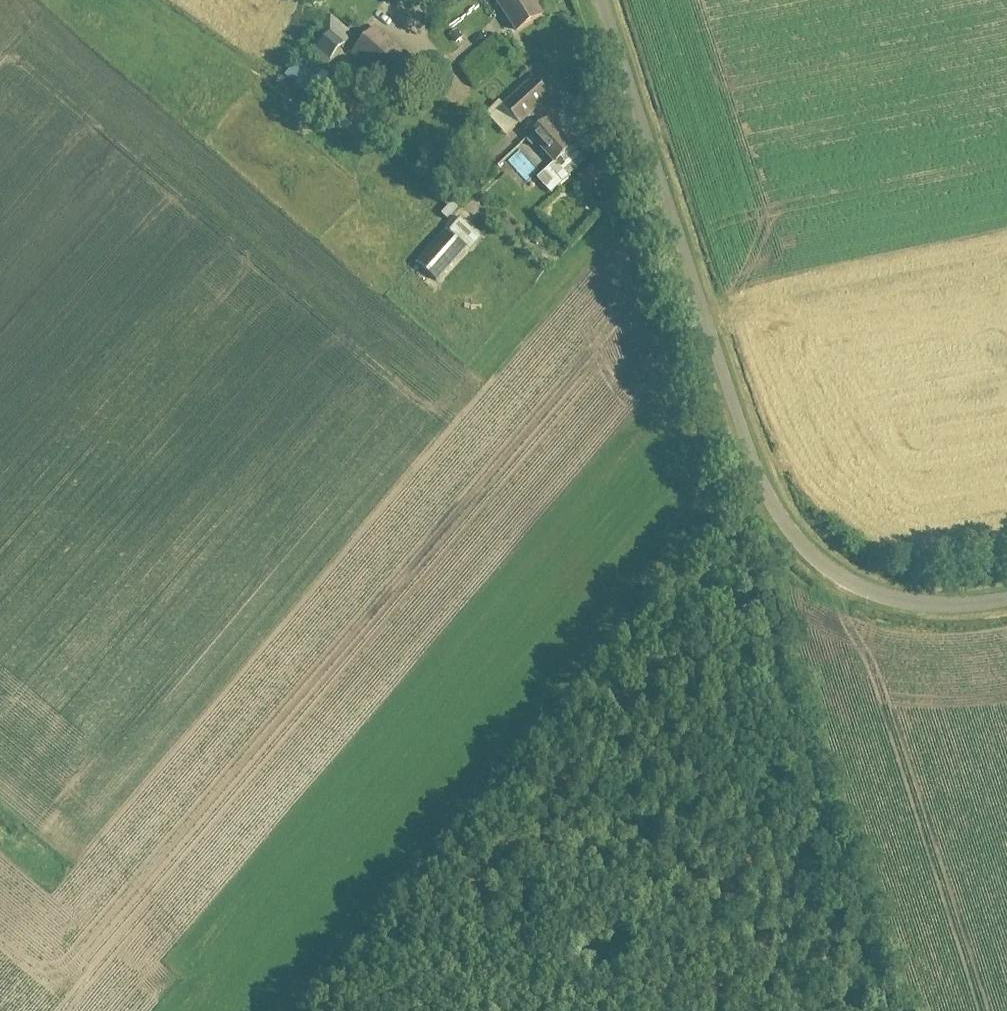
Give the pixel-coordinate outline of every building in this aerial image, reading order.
[(542,16),(531,0),(496,0),(516,32),(542,16)] [(300,50),(323,72),(353,35),(330,16),(300,50)] [(394,90),(417,64),(375,28),(352,54),(394,90)] [(476,87),(513,55),(496,35),(459,67),(476,87)] [(302,56),(284,77),(304,95),(323,74),(302,56)] [(519,124),(549,98),(534,80),(504,107),(519,124)] [(351,126),(366,105),(348,91),(333,112),(351,126)] [(554,163),(571,149),(547,122),(531,137),(554,163)] [(554,163),(536,180),(550,195),(568,179),(554,163)] [(582,175),(590,191),(610,181),(601,165),(582,175)] [(465,221),(454,231),(472,251),(483,240),(465,221)] [(465,250),(445,233),(416,265),(436,282),(465,250)]
